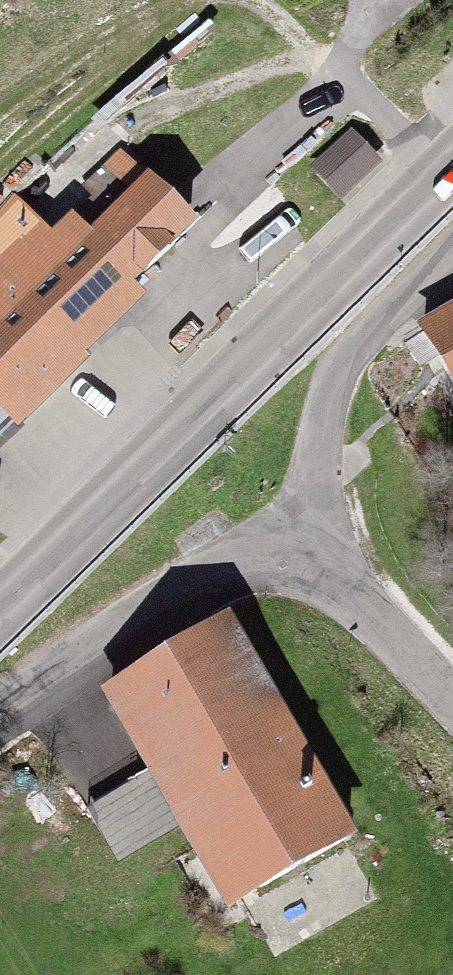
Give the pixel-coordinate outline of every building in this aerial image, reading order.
[(384,162),(353,130),(312,171),(344,202),(384,162)] [(26,419),(209,229),(158,180),(104,235),(88,219),(71,236),(35,202),(0,238),(0,394),(26,419)] [(423,315),(452,366),(452,297),(423,315)] [(363,827),(242,615),(119,684),(240,897),(363,827)]
